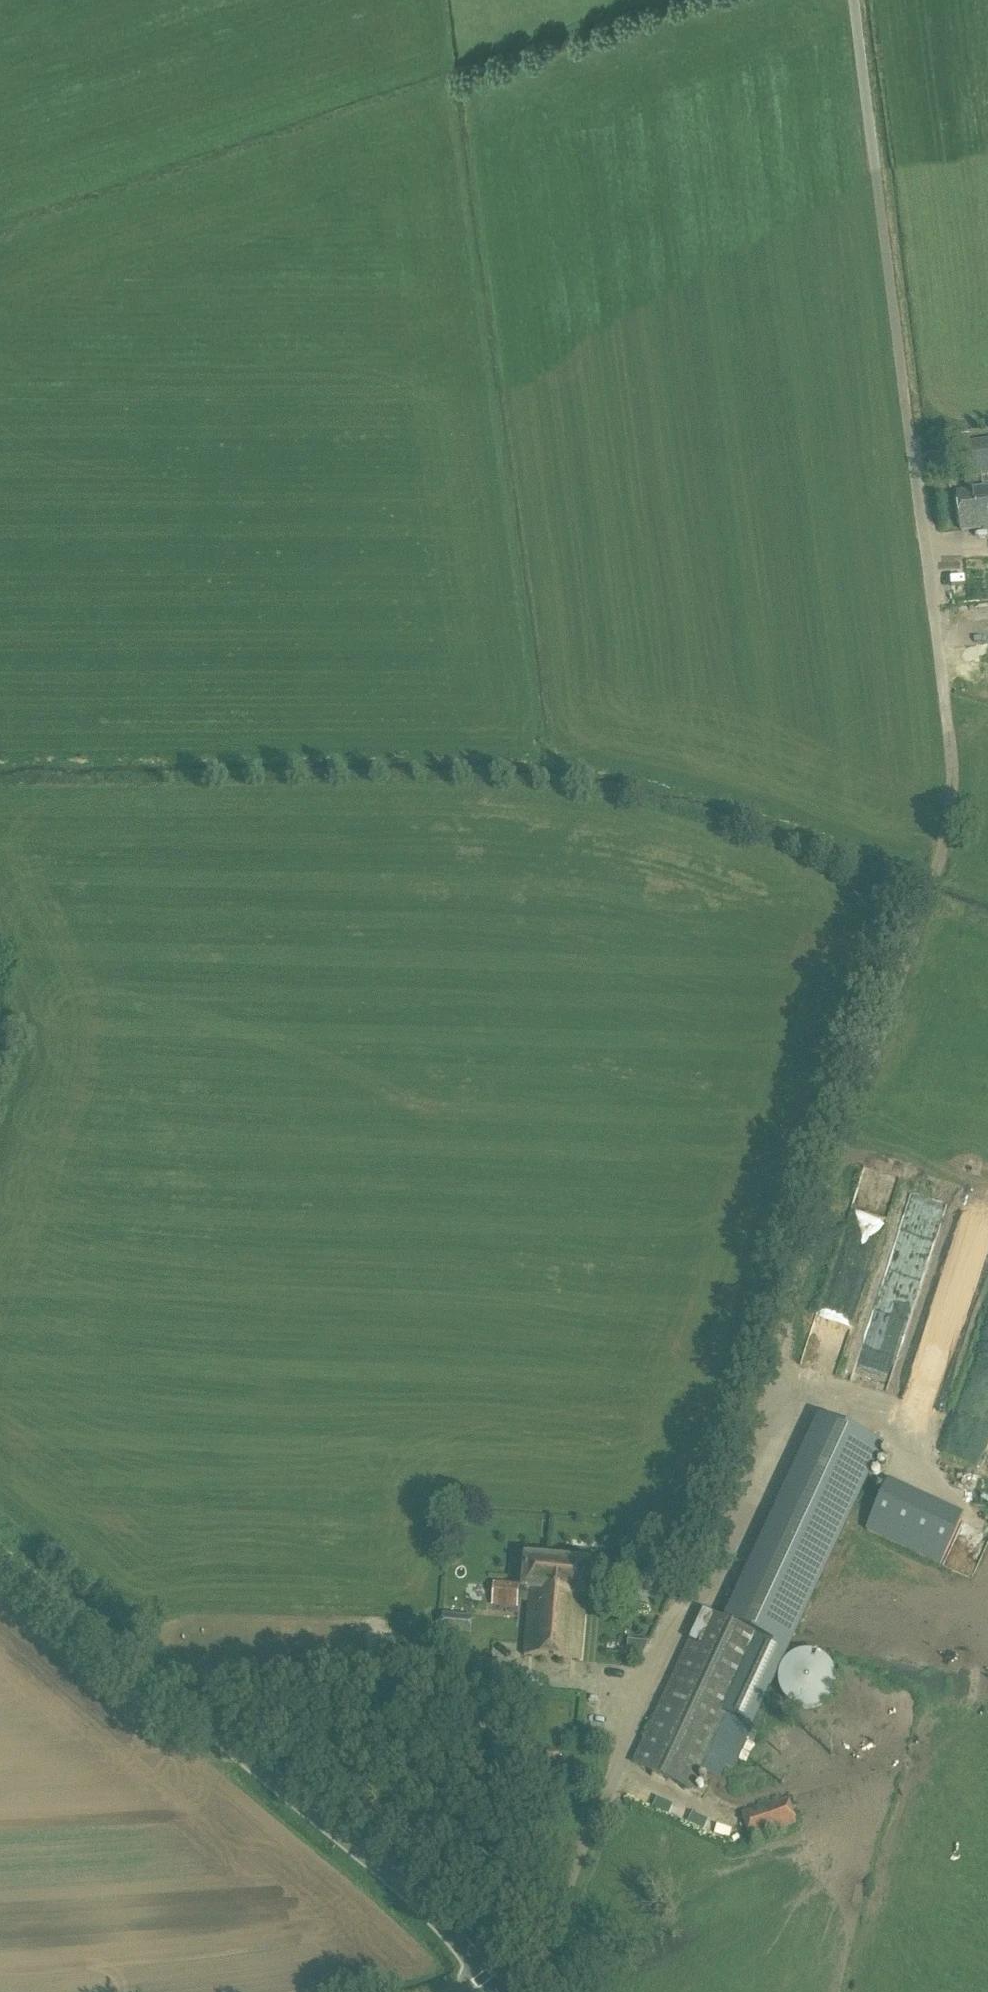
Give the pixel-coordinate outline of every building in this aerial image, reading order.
[(967,490),(957,491),(962,532),(987,529),(987,488),(984,488),(983,478),(987,477),(987,441),(961,445),(967,490)] [(838,1219),(801,1358),(833,1366),(859,1269),(864,1270),(891,1170),(861,1162),(845,1221),(838,1219)] [(846,1377),(880,1388),(910,1286),(876,1276),(846,1377)] [(882,1444),(821,1415),(725,1618),(765,1637),(729,1716),(750,1724),(882,1444)] [(887,1487),(867,1530),(886,1539),(906,1496),(887,1487)] [(528,1559),(527,1576),(518,1576),(517,1584),(494,1583),(492,1606),(518,1608),(519,1598),(527,1599),(521,1656),(582,1662),(588,1595),(587,1595),(589,1564),(528,1559)] [(632,1765),(693,1793),(765,1637),(704,1609),(632,1765)] [(838,1671),(835,1665),(831,1660),(827,1657),(823,1654),(819,1652),(815,1651),(809,1650),(802,1651),(796,1653),(792,1656),(789,1659),(785,1663),(783,1667),(781,1672),(780,1677),(779,1681),(780,1688),(783,1694),(786,1699),(790,1704),(796,1707),(799,1709),(803,1710),(811,1710),(817,1709),(821,1708),(824,1706),(829,1702),(834,1698),(837,1691),(839,1685),(839,1678),(838,1671)] [(560,1759),(560,1750),(547,1750),(547,1759),(560,1759)] [(797,1825),(788,1797),(741,1812),(751,1840),(797,1825)]
